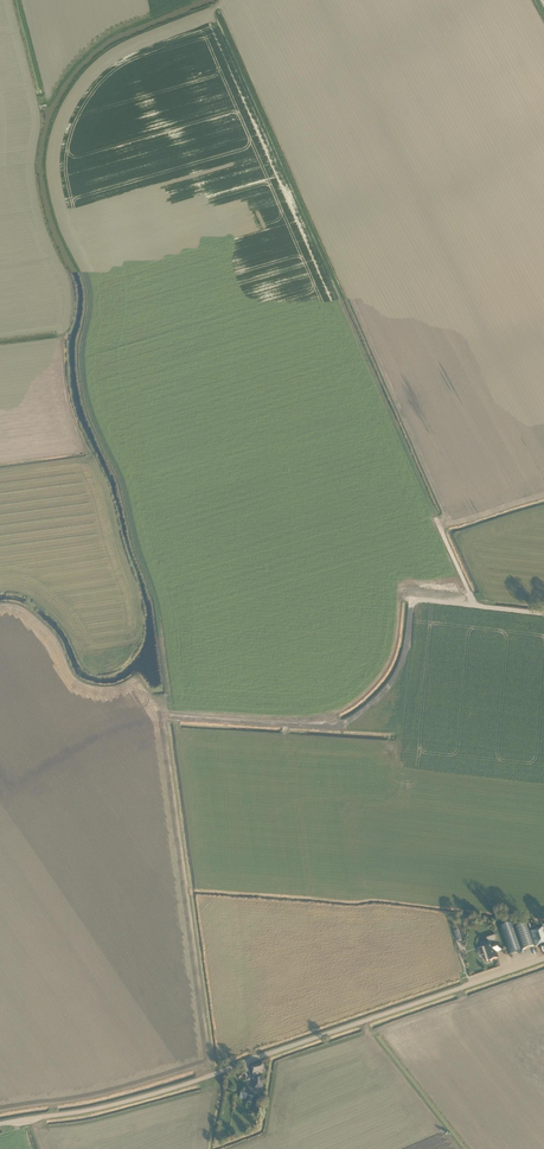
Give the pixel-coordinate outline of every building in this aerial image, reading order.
[(521,950),(511,923),(499,927),(509,955),(521,950)] [(534,946),(526,924),(514,928),(522,950),(534,946)] [(543,927),(530,931),(536,947),(541,945),(543,952),(543,930),(543,927)] [(498,944),(495,935),(486,938),(488,946),(481,948),(486,962),(489,961),(498,958),(496,952),(501,950),(499,943),(498,944)] [(265,1072),(263,1063),(251,1067),(254,1078),(253,1078),(253,1082),(254,1082),(254,1088),(262,1088),(262,1076),(259,1076),(258,1074),(265,1072)]
